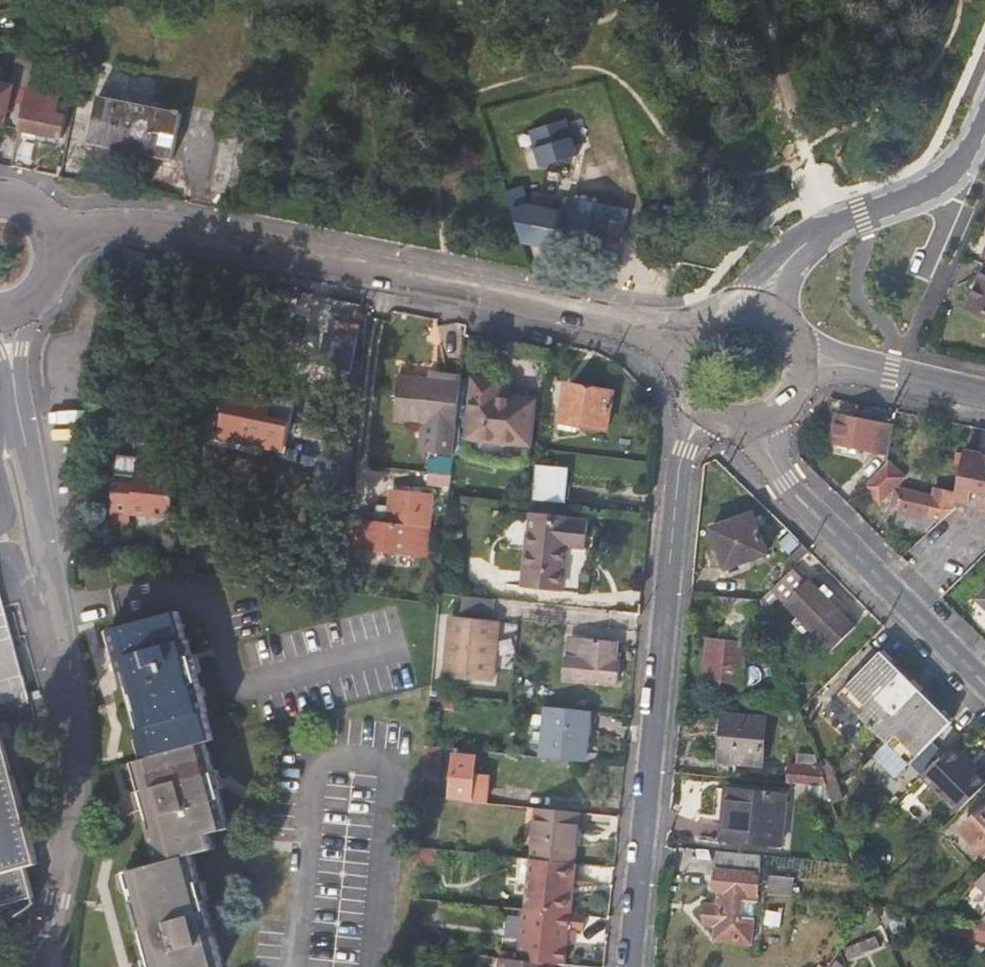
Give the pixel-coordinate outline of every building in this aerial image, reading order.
[(83,5),(95,8),(96,1),(97,0),(84,0),(83,5)] [(31,65),(32,57),(19,54),(13,83),(0,80),(0,124),(18,128),(31,65)] [(61,92),(39,87),(43,67),(31,65),(18,128),(60,137),(65,113),(57,112),(61,92)] [(171,157),(181,113),(99,96),(89,140),(171,157)] [(530,131),(541,167),(578,155),(574,146),(584,143),(579,126),(569,129),(566,120),(530,131)] [(536,206),(529,205),(523,187),(508,191),(523,243),(534,239),(536,246),(555,249),(558,234),(563,212),(553,210),(555,200),(538,197),(536,206)] [(558,234),(567,236),(575,199),(566,197),(563,212),(558,234)] [(567,236),(567,240),(620,250),(628,209),(575,199),(567,236)] [(967,308),(984,317),(984,266),(967,308)] [(395,419),(457,424),(458,415),(463,374),(429,370),(428,377),(400,374),(395,419)] [(511,382),(473,376),(465,436),(530,446),(536,399),(509,395),(511,382)] [(614,390),(578,384),(577,394),(561,391),(556,422),(560,422),(558,430),(578,434),(580,425),(607,430),(614,390)] [(229,386),(224,408),(219,437),(284,451),(294,399),(229,386)] [(828,440),(888,453),(894,426),(888,424),(889,420),(856,413),(855,417),(834,413),(828,440)] [(457,424),(426,422),(424,445),(455,448),(457,424)] [(982,430),(971,428),(968,442),(979,444),(982,430)] [(965,448),(956,492),(955,500),(960,501),(961,499),(984,504),(984,452),(965,448)] [(136,458),(118,456),(116,474),(135,475),(136,458)] [(902,478),(886,463),(882,467),(897,483),(902,478)] [(566,470),(536,467),(532,500),(563,503),(566,470)] [(897,483),(882,467),(864,485),(880,500),(897,483)] [(116,473),(112,511),(131,513),(172,517),(176,472),(135,468),(135,475),(116,474),(116,473)] [(451,472),(429,471),(428,484),(450,487),(451,472)] [(956,492),(936,487),(934,494),(904,487),(903,494),(900,509),(896,525),(924,531),(955,500),(956,492)] [(345,545),(413,553),(416,524),(429,526),(437,526),(439,509),(430,508),(431,491),(392,488),(389,520),(348,516),(345,545)] [(893,507),(900,509),(903,494),(896,493),(893,507)] [(129,531),(131,513),(112,511),(110,530),(129,531)] [(754,512),(710,528),(724,568),(768,552),(754,512)] [(567,547),(586,549),(588,521),(567,518),(568,516),(530,513),(522,586),(562,591),(567,547)] [(426,554),(429,526),(416,524),(413,553),(426,554)] [(811,549),(800,539),(783,557),(794,567),(795,565),(811,549)] [(197,559),(187,557),(186,571),(195,573),(197,559)] [(809,578),(795,565),(794,567),(793,568),(807,581),(809,578)] [(856,624),(828,598),(833,593),(823,584),(819,588),(809,578),(807,581),(793,568),(770,591),(796,617),(808,628),(831,650),(856,624)] [(977,597),(984,605),(984,589),(977,597)] [(762,600),(714,595),(713,608),(728,609),(755,612),(767,612),(762,600)] [(490,632),(493,599),(464,597),(462,617),(447,616),(442,675),(494,681),(499,632),(490,632)] [(755,612),(728,609),(727,628),(753,631),(755,612)] [(147,754),(211,737),(204,710),(207,709),(186,636),(183,637),(175,610),(112,628),(147,754)] [(808,628),(796,617),(791,623),(803,634),(808,628)] [(706,638),(701,679),(742,683),(746,641),(753,641),(754,631),(753,631),(727,628),(726,639),(706,638)] [(617,642),(569,638),(565,677),(618,683),(620,661),(615,660),(617,642)] [(951,723),(881,652),(839,694),(909,765),(951,723)] [(41,693),(39,688),(27,691),(29,696),(41,693)] [(769,695),(754,694),(752,705),(769,707),(769,695)] [(0,704),(0,708),(30,700),(29,696),(0,704)] [(461,709),(463,698),(443,696),(442,706),(461,709)] [(586,762),(591,710),(544,706),(540,757),(586,762)] [(765,718),(722,714),(718,759),(760,765),(765,718)] [(9,918),(16,915),(26,909),(34,903),(24,865),(37,862),(1,722),(0,722),(0,920),(9,918)] [(211,737),(147,754),(148,757),(133,762),(161,861),(128,870),(154,966),(223,966),(224,966),(193,853),(213,848),(209,832),(228,827),(205,741),(211,739),(211,737)] [(954,742),(921,775),(958,813),(984,785),(984,783),(965,763),(969,758),(954,742)] [(442,748),(426,746),(422,781),(440,783),(442,748)] [(476,757),(454,754),(450,800),(486,804),(488,776),(474,774),(476,757)] [(788,763),(786,783),(828,786),(816,755),(799,754),(798,764),(788,763)] [(818,786),(798,784),(797,796),(818,799),(818,786)] [(786,793),(726,788),(721,841),(781,847),(786,793)] [(984,855),(984,805),(960,830),(984,855)] [(574,863),(579,813),(536,808),(531,858),(574,863)] [(436,870),(437,850),(416,847),(413,868),(436,870)] [(755,900),(759,855),(721,852),(719,868),(722,869),(720,886),(718,904),(705,902),(702,923),(715,925),(714,940),(751,944),(753,919),(751,918),(753,900),(755,900)] [(572,884),(574,863),(531,858),(529,858),(524,908),(566,912),(569,884),(572,884)] [(709,885),(720,886),(722,869),(719,868),(710,868),(709,885)] [(795,878),(770,877),(768,896),(793,897),(795,878)] [(566,912),(524,908),(519,908),(514,959),(551,962),(561,963),(564,928),(566,912)] [(578,929),(580,914),(566,912),(564,928),(578,929)] [(951,923),(950,931),(984,943),(984,931),(951,923)] [(551,962),(514,959),(498,957),(497,966),(551,966),(551,962)]
